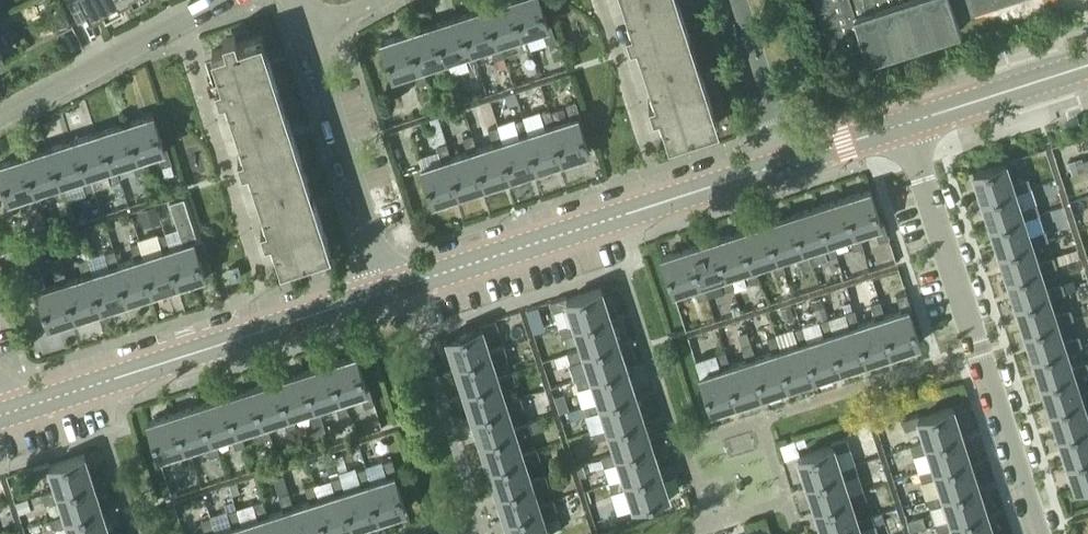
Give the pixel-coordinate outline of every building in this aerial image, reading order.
[(122,0),(68,0),(79,20),(103,8),(106,14),(124,5),(122,0)] [(511,0),(506,0),(485,7),(496,41),(499,41),(515,35),(520,50),(530,47),(525,32),(522,33),(511,0)] [(541,0),(511,0),(522,33),(525,32),(541,27),(546,41),(556,38),(551,24),(549,25),(541,0)] [(631,24),(625,26),(630,40),(636,38),(645,67),(696,51),(679,0),(624,0),(631,24)] [(832,57),(864,47),(868,58),(960,29),(956,16),(1007,0),(813,0),(832,57)] [(496,41),(485,7),(460,15),(471,50),(473,49),(489,44),(494,59),(503,55),(499,41),(496,41)] [(25,16),(21,8),(6,16),(11,25),(25,16)] [(72,24),(72,23),(70,24),(64,12),(52,18),(59,30),(57,31),(58,32),(72,24)] [(471,50),(460,15),(434,23),(445,58),(447,57),(463,52),(468,67),(469,66),(477,64),(478,64),(473,49),(471,50)] [(434,23),(408,32),(419,66),(421,66),(437,61),(442,75),(452,72),(447,57),(445,58),(434,23)] [(419,66),(408,32),(381,40),(392,75),(412,69),(417,83),(426,80),(421,66),(419,66)] [(211,50),(212,54),(221,79),(214,81),(219,95),(225,93),(234,121),(285,105),(262,33),(211,50)] [(0,51),(0,62),(12,55),(10,51),(2,55),(0,51)] [(645,67),(654,95),(648,97),(653,111),(659,109),(668,138),(719,122),(696,51),(645,67)] [(480,75),(477,64),(469,66),(473,77),(480,75)] [(563,159),(589,151),(578,116),(581,114),(576,99),(566,102),(571,117),(555,122),(551,123),(563,159)] [(510,103),(515,118),(523,115),(519,101),(510,103)] [(248,164),(257,193),(308,176),(285,105),(234,121),(244,151),(238,153),(242,166),(248,164)] [(551,123),(555,122),(550,107),(538,111),(543,125),(528,130),(525,131),(537,167),(563,159),(551,123)] [(167,148),(165,148),(153,113),(126,122),(137,157),(141,155),(157,150),(162,166),(172,163),(167,148)] [(525,131),(528,130),(524,116),(513,119),(518,134),(503,139),(499,140),(511,176),(537,167),(525,131)] [(146,171),(141,155),(137,157),(126,122),(100,130),(112,165),(115,164),(131,159),(136,175),(146,171)] [(474,149),(485,184),(511,176),(499,140),(503,139),(498,125),(488,128),(493,143),(477,148),(474,149)] [(446,141),(442,128),(430,132),(434,145),(436,145),(446,141)] [(112,165),(100,130),(75,139),(86,174),(89,173),(105,168),(110,183),(120,180),(115,164),(112,165)] [(448,157),(459,192),(485,184),(474,149),(477,148),(472,133),(462,136),(467,151),(451,156),(448,157)] [(60,182),(63,181),(79,176),(84,191),(94,188),(89,173),(86,174),(75,139),(49,147),(60,182)] [(422,166),(433,201),(459,192),(448,157),(451,156),(446,141),(436,145),(441,160),(422,166)] [(35,190),(37,189),(53,184),(58,200),(68,196),(63,181),(60,182),(49,147),(23,155),(35,190)] [(8,199),(28,192),(33,207),(42,204),(37,189),(35,190),(23,155),(0,163),(0,173),(8,199)] [(1082,160),(1082,158),(1069,162),(1073,173),(1085,169),(1082,160)] [(973,171),(982,198),(1014,188),(1015,192),(1032,187),(1028,177),(1012,182),(1005,161),(973,171)] [(172,163),(162,166),(165,175),(175,172),(172,163)] [(308,176),(257,193),(266,221),(260,223),(265,237),(271,235),(280,264),(331,247),(308,176)] [(1021,209),(1015,192),(1014,188),(982,198),(990,225),(1022,214),(1024,218),(1040,213),(1036,204),(1021,209)] [(855,232),(859,230),(874,225),(879,240),(888,237),(883,222),(881,222),(870,189),(843,197),(855,232)] [(183,194),(168,199),(182,241),(171,245),(183,281),(205,274),(199,255),(195,242),(194,238),(197,237),(183,194)] [(855,232),(843,197),(817,206),(829,239),(831,239),(847,234),(852,249),(864,245),(859,230),(855,232)] [(138,207),(143,224),(161,219),(156,202),(138,207)] [(829,239),(817,206),(791,214),(803,248),(805,248),(821,242),(826,257),(836,254),(831,239),(829,239)] [(810,262),(805,248),(803,248),(791,214),(766,222),(778,256),(779,256),(795,251),(800,266),(810,262)] [(1029,235),(1024,218),(1022,214),(990,225),(999,251),(1031,241),(1032,245),(1048,240),(1045,230),(1029,235)] [(778,256),(766,222),(740,230),(752,266),(755,265),(770,260),(776,274),(784,272),(779,256),(778,256)] [(157,290),(183,281),(171,245),(166,230),(156,233),(161,248),(145,253),(157,290)] [(759,280),(755,265),(752,266),(740,230),(714,239),(727,274),(729,273),(745,268),(750,283),(759,280)] [(131,298),(157,290),(145,253),(140,238),(130,241),(135,256),(119,262),(131,298)] [(204,239),(195,242),(199,255),(209,252),(204,239)] [(714,239),(688,247),(701,282),(703,281),(719,276),(724,291),(733,288),(729,273),(727,274),(714,239)] [(1037,261),(1032,245),(1031,241),(999,251),(1007,277),(1039,267),(1041,271),(1056,266),(1053,256),(1037,261)] [(106,306),(131,298),(119,262),(114,247),(104,250),(110,266),(95,271),(106,306)] [(701,282),(688,247),(662,256),(673,291),(693,284),(698,299),(707,296),(703,281),(701,282)] [(38,291),(49,324),(81,314),(69,280),(64,264),(55,268),(60,283),(48,286),(37,253),(19,259),(30,293),(38,291)] [(55,268),(64,264),(61,255),(52,258),(55,268)] [(106,306),(95,271),(90,256),(80,260),(85,274),(69,280),(81,314),(106,306)] [(238,264),(233,266),(229,267),(233,279),(242,276),(238,264)] [(1039,267),(1007,277),(1016,303),(1048,293),(1049,297),(1065,292),(1062,282),(1046,287),(1041,271),(1039,267)] [(575,325),(610,314),(601,287),(567,298),(566,296),(551,301),(554,311),(559,327),(574,322),(575,325)] [(902,310),(887,315),(882,317),(893,351),(919,342),(908,309),(911,308),(906,292),(897,295),(902,310)] [(1048,293),(1016,303),(1024,330),(1057,319),(1058,324),(1074,319),(1070,308),(1054,313),(1049,297),(1048,293)] [(867,359),(893,351),(882,317),(887,315),(882,300),(870,303),(875,319),(860,324),(856,325),(867,359)] [(733,314),(740,311),(738,304),(731,306),(733,314)] [(782,307),(785,318),(795,314),(792,304),(782,307)] [(818,320),(828,317),(825,306),(815,309),(818,320)] [(841,368),(867,359),(856,325),(860,324),(855,308),(845,311),(850,327),(833,332),(830,333),(841,368)] [(583,351),(618,340),(610,314),(575,325),(574,322),(559,327),(562,337),(577,332),(582,348),(583,351)] [(823,335),(807,340),(804,341),(815,376),(841,368),(830,333),(833,332),(828,317),(818,320),(823,335)] [(480,326),(446,337),(455,363),(491,352),(490,349),(502,345),(497,330),(499,329),(495,318),(480,324),(480,326)] [(1057,319),(1024,330),(1033,356),(1065,345),(1066,350),(1082,345),(1079,335),(1063,340),(1058,324),(1057,319)] [(779,351),(789,384),(815,376),(804,341),(807,340),(802,326),(793,329),(798,344),(782,350),(779,351)] [(753,359),(764,393),(789,384),(779,351),(782,350),(777,334),(767,337),(772,353),(756,358),(753,359)] [(592,377),(626,366),(618,340),(583,351),(582,348),(567,353),(570,362),(585,357),(591,374),(592,377)] [(727,367),(738,401),(764,393),(753,359),(756,358),(752,342),(741,346),(746,361),(731,366),(727,367)] [(498,375),(493,359),(508,355),(505,344),(502,345),(490,349),(491,352),(455,363),(463,389),(499,378),(498,375)] [(1041,382),(1073,371),(1075,375),(1087,371),(1087,363),(1087,362),(1072,367),(1066,350),(1065,345),(1033,356),(1041,382)] [(720,369),(700,376),(711,410),(738,401),(727,367),(731,366),(726,351),(716,354),(720,369)] [(340,397),(344,396),(360,391),(364,405),(373,402),(368,387),(367,387),(356,354),(329,362),(340,397)] [(314,405),(318,404),(334,399),(339,414),(348,411),(344,396),(340,397),(329,362),(303,371),(314,405)] [(592,377),(591,374),(576,379),(579,389),(594,384),(599,399),(600,402),(634,391),(626,366),(592,377)] [(512,370),(498,375),(499,378),(463,389),(472,415),(507,404),(506,401),(501,385),(515,380),(512,370)] [(303,371),(278,379),(289,414),(292,413),(308,408),(316,433),(326,430),(318,404),(314,405),(303,371)] [(1083,402),(1087,400),(1087,389),(1080,392),(1075,375),(1073,371),(1041,382),(1050,408),(1082,398),(1083,402)] [(296,427),(292,413),(289,414),(278,379),(251,387),(262,422),(265,421),(282,416),(286,430),(296,427)] [(270,436),(265,421),(262,422),(251,387),(226,396),(237,431),(240,430),(256,425),(261,439),(270,436)] [(609,427),(643,417),(634,391),(600,402),(599,399),(584,404),(587,414),(603,409),(608,425),(609,427)] [(555,395),(560,410),(567,407),(563,393),(555,395)] [(237,431),(226,396),(200,404),(211,439),(213,438),(230,433),(234,448),(244,445),(240,430),(237,431)] [(516,429),(515,427),(510,411),(524,407),(520,397),(506,401),(507,404),(472,415),(480,441),(516,429)] [(1083,402),(1082,398),(1050,408),(1058,434),(1087,425),(1087,417),(1083,402)] [(211,439),(200,404),(174,412),(185,447),(187,447),(204,441),(208,456),(218,453),(213,438),(211,439)] [(926,444),(961,433),(953,406),(919,416),(918,414),(902,419),(905,429),(920,424),(925,441),(926,444)] [(185,447),(174,412),(147,421),(158,456),(178,450),(182,465),(192,462),(187,447),(185,447)] [(617,453),(651,442),(643,417),(609,427),(608,425),(593,430),(596,439),(611,434),(616,450),(617,453)] [(543,418),(515,427),(516,429),(480,441),(488,466),(524,455),(523,453),(518,437),(546,428),(543,418)] [(1058,434),(1066,461),(1087,454),(1087,425),(1058,434)] [(970,458),(961,433),(926,444),(925,441),(911,445),(914,455),(928,450),(933,466),(934,470),(970,458)] [(798,455),(806,482),(841,471),(840,467),(835,451),(850,446),(847,437),(831,442),(832,444),(798,455)] [(660,468),(651,442),(617,453),(616,450),(601,455),(604,465),(619,460),(624,476),(625,479),(660,468)] [(532,481),(531,479),(526,463),(540,458),(537,448),(523,453),(524,455),(488,466),(497,492),(532,481)] [(51,473),(56,488),(57,491),(92,480),(84,453),(50,464),(49,462),(33,467),(37,477),(51,473)] [(1066,461),(1075,488),(1087,484),(1087,454),(1066,461)] [(594,459),(596,467),(604,464),(601,457),(594,459)] [(387,476),(371,482),(367,483),(378,517),(405,508),(394,475),(397,474),(392,458),(382,461),(387,476)] [(936,477),(941,492),(943,496),(978,484),(970,458),(934,470),(933,466),(919,471),(922,481),(936,477)] [(592,471),(589,460),(577,464),(580,475),(592,471)] [(855,462),(840,467),(841,471),(806,482),(815,508),(849,496),(848,493),(843,478),(858,473),(855,462)] [(352,525),(378,517),(367,483),(371,482),(366,466),(357,469),(362,484),(345,490),(341,491),(352,525)] [(668,495),(660,468),(625,479),(624,476),(609,481),(612,491),(628,486),(634,506),(668,495)] [(921,479),(918,471),(912,473),(915,480),(921,479)] [(545,474),(531,479),(532,481),(497,492),(505,518),(540,507),(539,504),(534,489),(548,484),(545,474)] [(327,533),(352,525),(341,491),(345,490),(340,475),(330,478),(335,493),(319,498),(316,499),(327,533)] [(101,506),(92,480),(57,491),(56,488),(41,493),(45,503),(59,499),(65,515),(65,517),(101,506)] [(279,494),(287,491),(284,480),(275,483),(279,494)] [(240,491),(237,481),(229,483),(233,494),(240,491)] [(293,507),(290,508),(298,533),(326,533),(327,533),(316,499),(319,498),(314,482),(305,485),(310,501),(293,507)] [(986,510),(978,484),(943,496),(941,492),(927,497),(930,507),(945,503),(950,518),(950,521),(986,510)] [(857,522),(857,519),(851,503),(866,498),(863,488),(848,493),(849,496),(815,508),(823,533),(857,522)] [(290,508),(293,507),(287,491),(279,494),(284,509),(267,515),(264,516),(270,533),(298,533),(290,508)] [(32,509),(28,498),(17,502),(21,512),(32,509)] [(264,516),(267,515),(262,499),(252,502),(257,518),(241,523),(238,524),(241,533),(270,533),(264,516)] [(539,504),(540,507),(505,518),(510,533),(548,533),(549,533),(542,515),(557,510),(554,500),(539,504)] [(236,507),(234,501),(225,504),(227,510),(236,507)] [(634,508),(637,517),(652,513),(649,504),(634,508)] [(101,506),(65,517),(65,515),(50,519),(53,529),(68,525),(71,533),(103,533),(109,532),(101,506)] [(241,523),(236,507),(227,510),(226,510),(231,526),(215,531),(212,532),(213,533),(241,533),(238,524),(241,523)] [(201,519),(210,516),(207,508),(198,511),(201,519)] [(986,510),(950,521),(950,518),(936,523),(939,532),(953,528),(955,533),(994,533),(986,510)] [(871,514),(874,524),(886,521),(882,511),(871,514)] [(860,529),(874,524),(871,514),(857,519),(857,522),(823,533),(861,533),(860,529)] [(908,520),(911,530),(927,526),(923,515),(908,520)] [(215,531),(210,516),(201,519),(200,519),(205,533),(213,533),(212,532),(215,531)]
